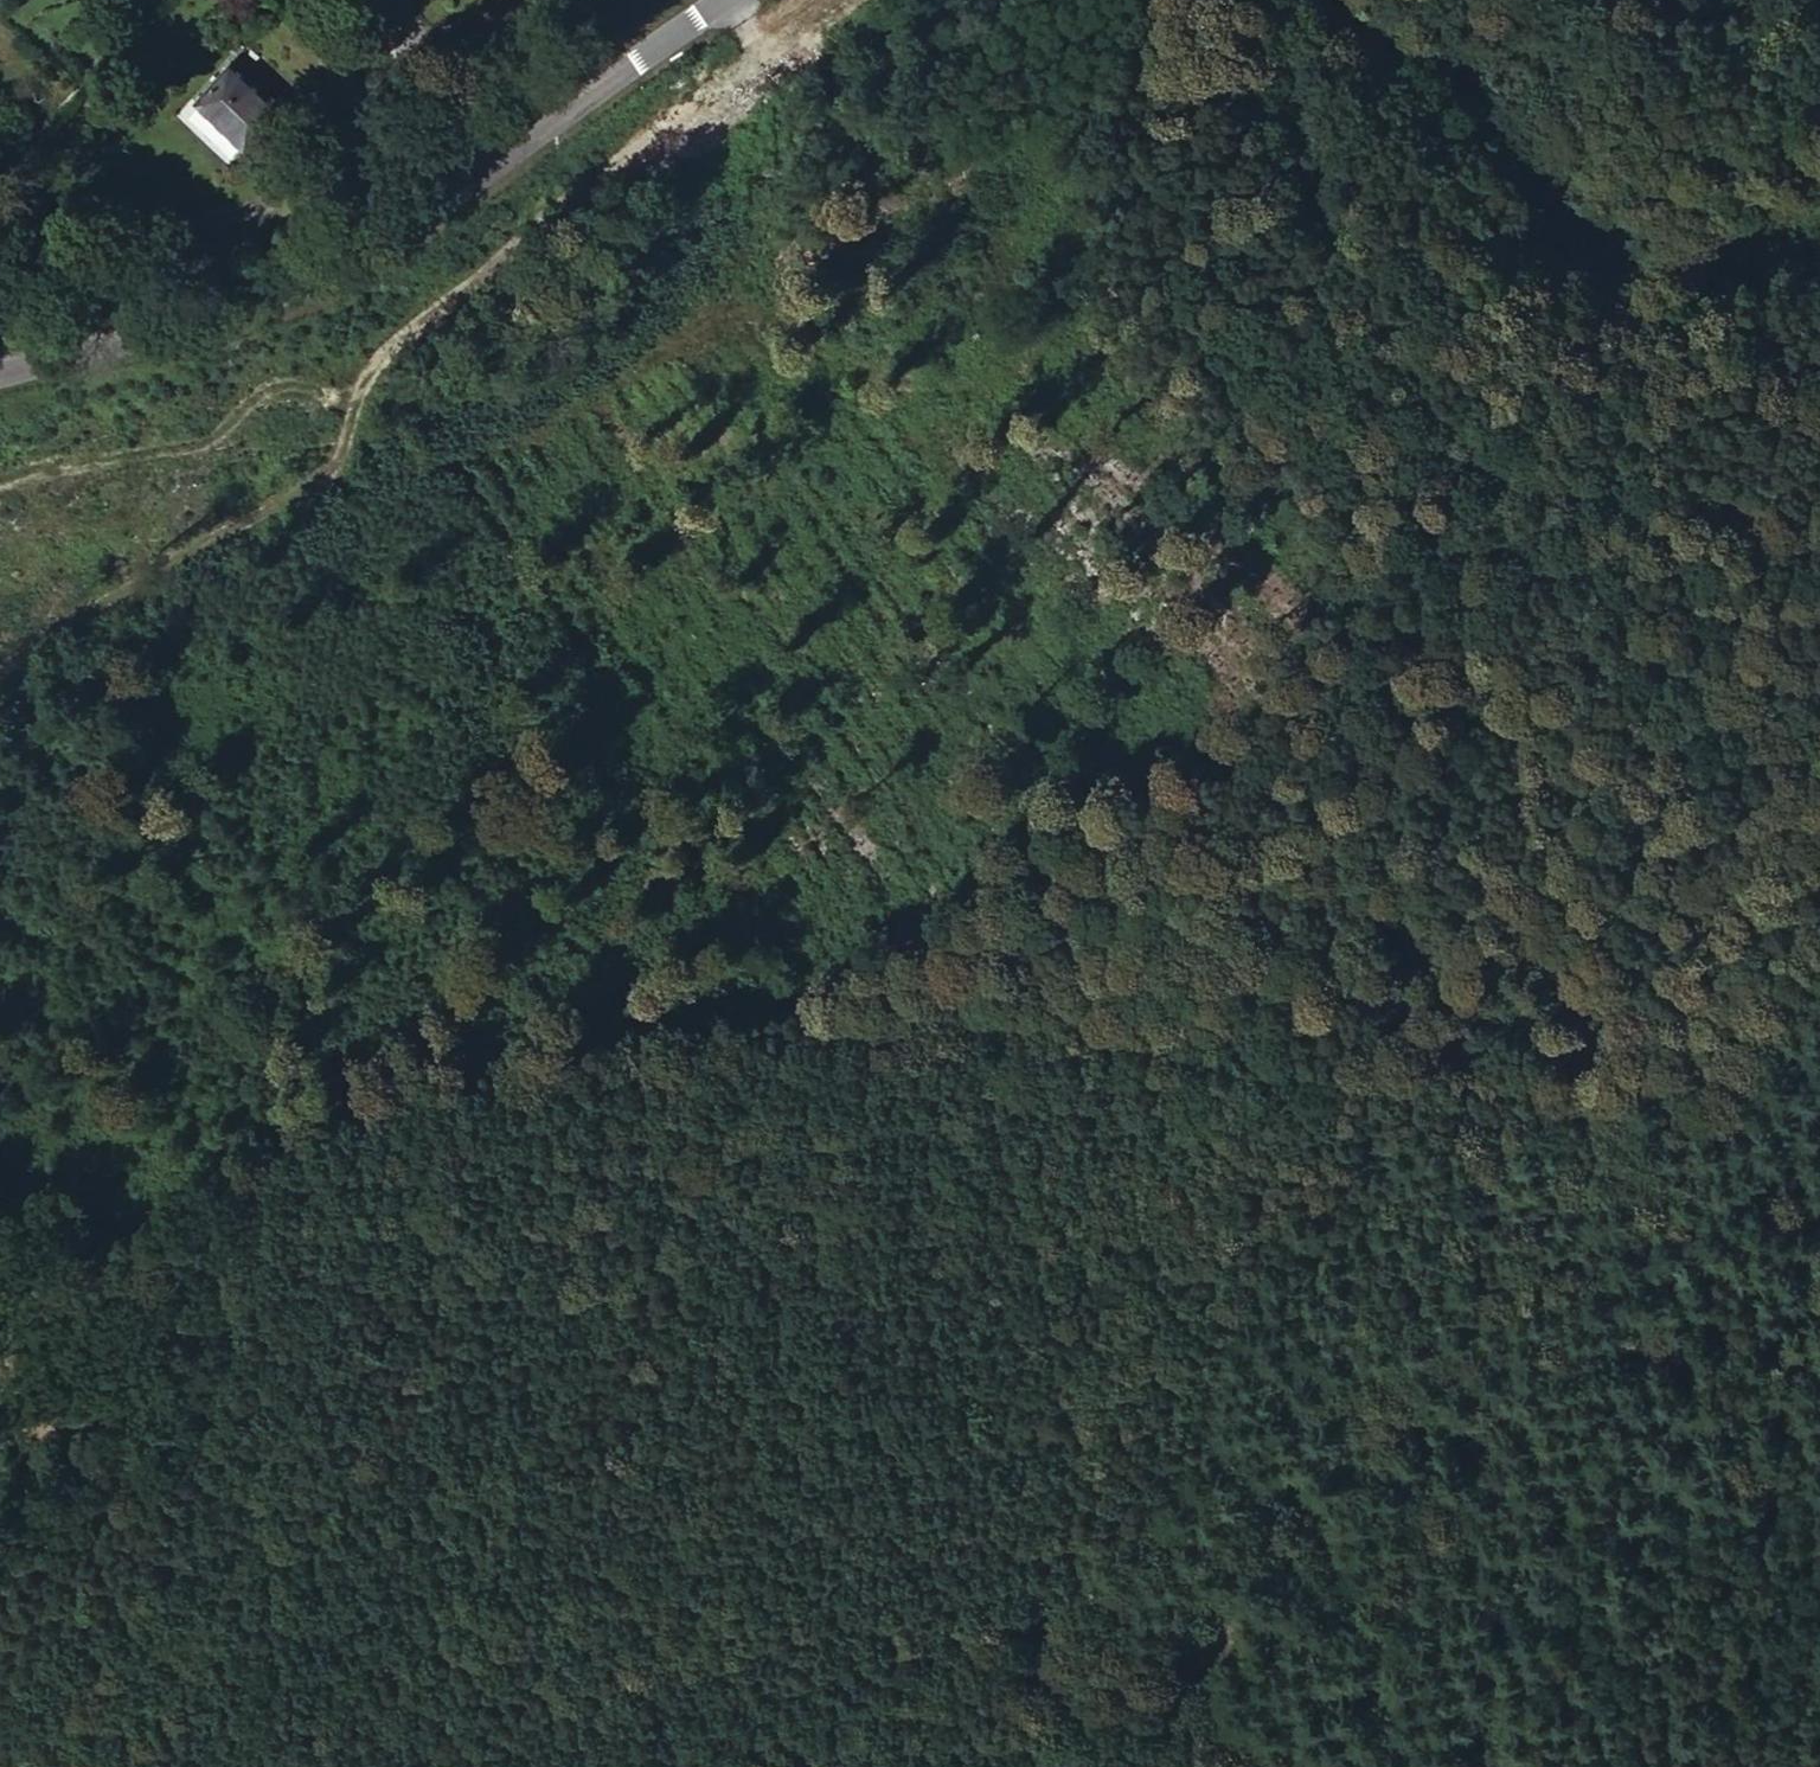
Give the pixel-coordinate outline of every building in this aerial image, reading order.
[(208,121),(264,171),(301,133),(247,82),(208,121)]
